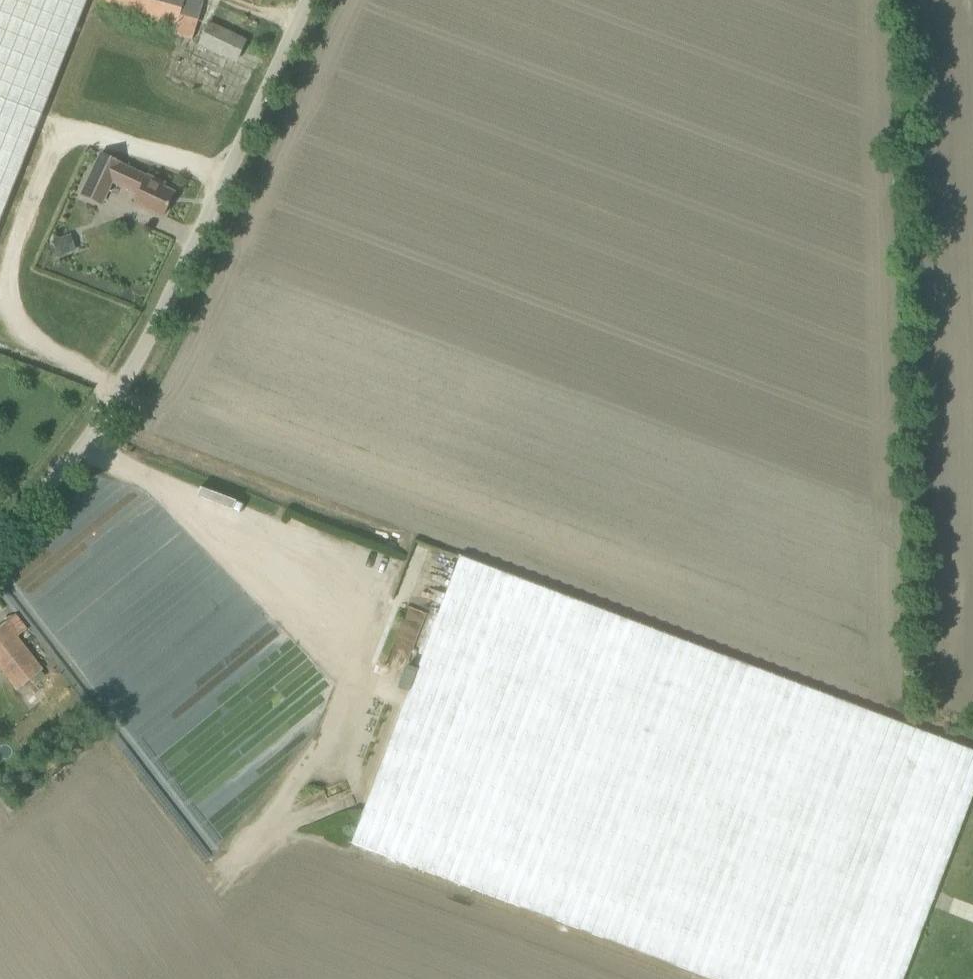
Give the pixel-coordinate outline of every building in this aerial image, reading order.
[(87,0),(0,0),(0,222),(87,0)] [(176,25),(178,26),(176,34),(195,39),(205,2),(197,0),(99,0),(98,3),(176,25)] [(246,40),(210,23),(200,45),(236,62),(246,40)] [(135,203),(163,217),(174,193),(163,188),(165,184),(147,176),(147,177),(120,164),(121,162),(102,153),(82,194),(102,203),(112,181),(139,194),(135,203)] [(937,890),(972,794),(972,750),(460,556),(409,693),(352,842),(715,978),(903,978),(937,890)] [(27,629),(15,614),(5,622),(0,626),(0,665),(19,689),(34,677),(38,682),(46,676),(42,670),(43,669),(18,636),(27,629)]
